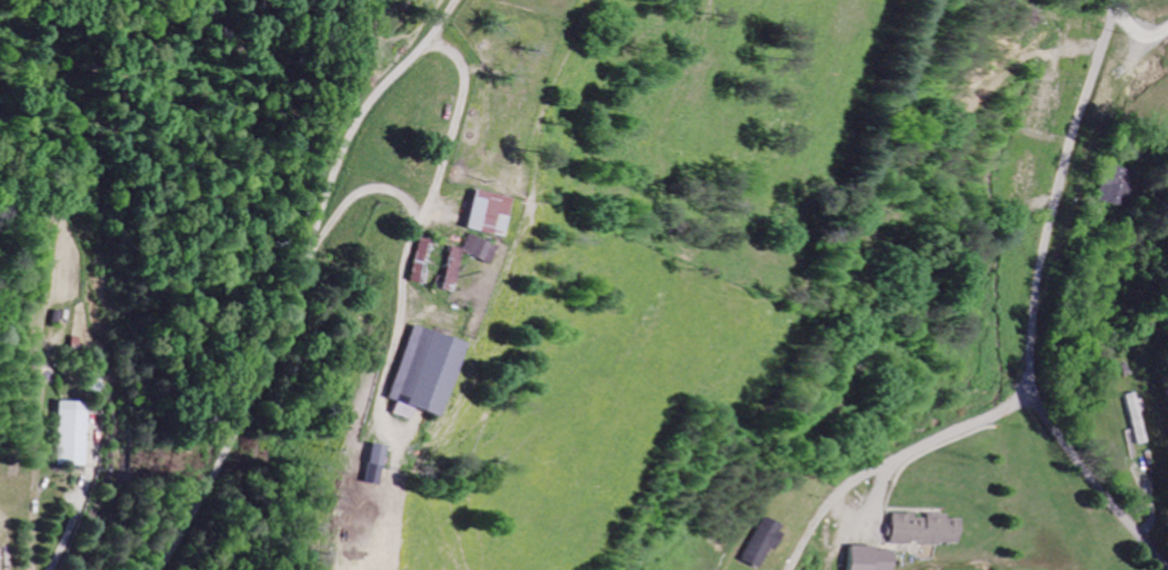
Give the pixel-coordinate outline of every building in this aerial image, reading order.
[(1139,171),(1095,165),(1090,201),(1124,205),(1125,197),(1136,198),(1139,171)] [(502,198),(464,189),(455,227),(492,236),(502,198)] [(468,237),(460,254),(482,263),(489,246),(468,237)] [(434,290),(446,291),(452,247),(439,246),(434,290)] [(389,393),(391,394),(385,413),(401,419),(405,409),(427,416),(451,341),(410,327),(389,393)] [(1142,442),(1132,392),(1117,394),(1127,445),(1142,442)] [(47,464),(81,465),(83,402),(49,401),(47,464)] [(956,545),(957,519),(943,518),(943,513),(922,513),(922,515),(884,514),(883,542),(956,545)] [(773,524),(755,516),(736,561),(754,569),(773,524)] [(840,547),(840,569),(889,569),(889,548),(840,547)]
